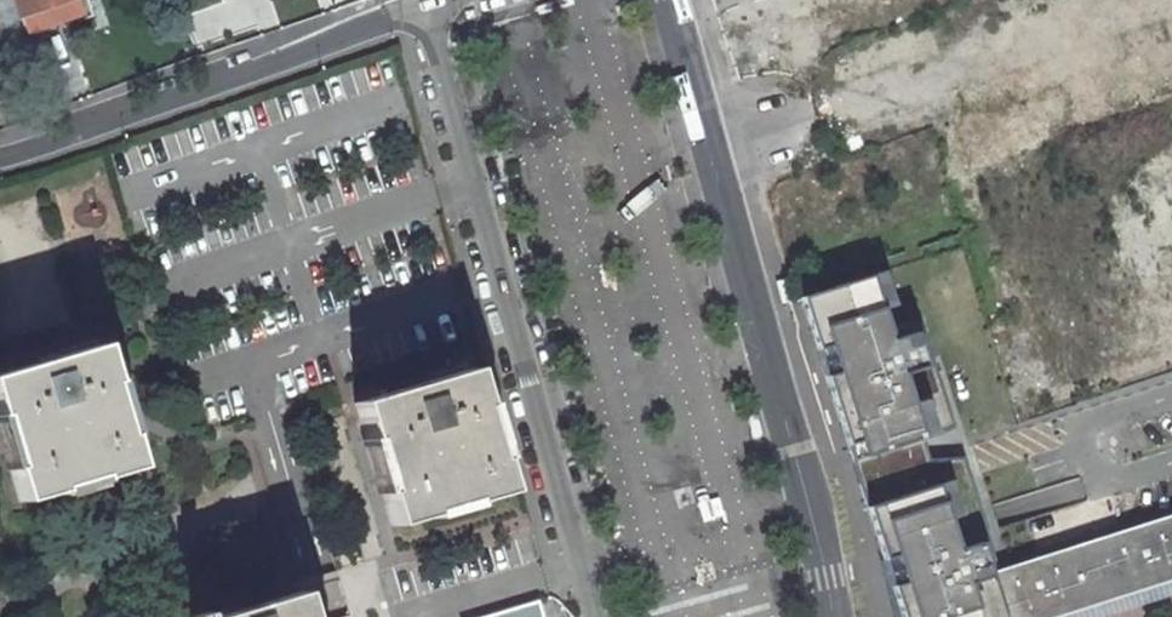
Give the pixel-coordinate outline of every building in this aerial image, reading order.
[(40,43),(107,17),(100,0),(24,0),(40,43)] [(892,274),(807,299),(857,464),(946,437),(926,373),(952,365),(941,330),(912,339),(892,274)] [(99,340),(0,371),(0,412),(17,463),(12,465),(23,500),(62,487),(61,482),(98,469),(100,475),(138,463),(128,429),(122,430),(107,380),(112,379),(99,340)] [(483,401),(472,365),(361,398),(370,436),(375,434),(391,488),(387,489),(397,523),(431,514),(429,508),(471,496),(473,501),(509,489),(499,454),(493,456),(477,403),(483,401)] [(946,616),(1050,616),(1171,578),(1171,518),(994,576),(977,524),(923,542),(946,616)] [(923,542),(902,547),(912,575),(925,616),(946,616),(923,542)] [(1050,616),(1118,616),(1134,612),(1171,600),(1171,578),(1050,616)] [(299,589),(208,616),(308,616),(299,589)] [(522,609),(524,616),(546,616),(541,602),(522,609)] [(522,609),(493,616),(524,616),(522,609)]
